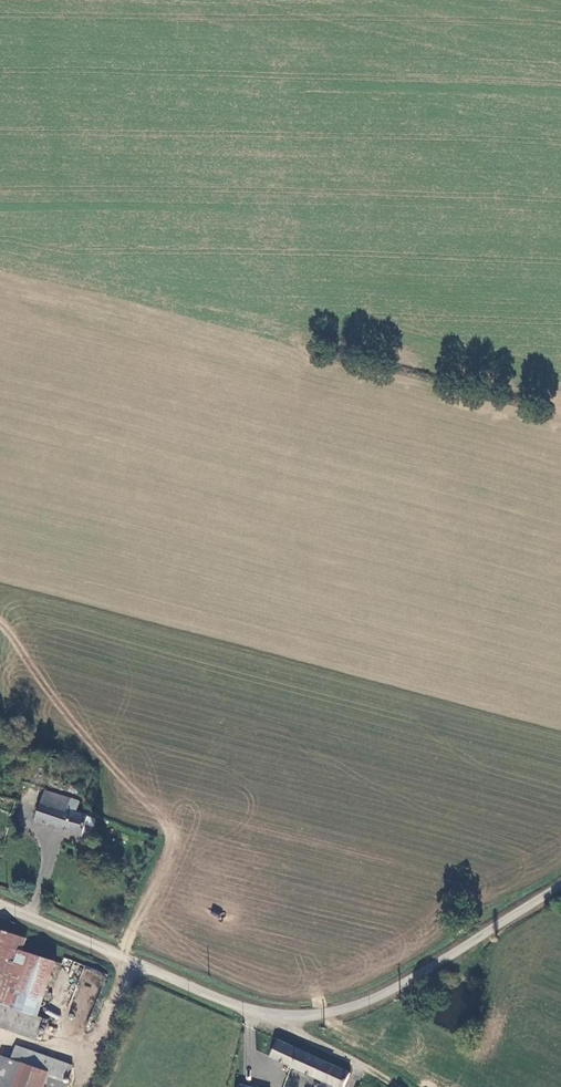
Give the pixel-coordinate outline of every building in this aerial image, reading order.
[(36,820),(91,835),(93,825),(85,823),(88,813),(78,810),(68,806),(71,796),(44,788),(36,820)] [(81,799),(71,796),(68,806),(78,810),(81,799)] [(107,843),(92,839),(90,849),(105,853),(107,843)] [(40,1012),(57,958),(21,947),(25,935),(0,927),(0,1024),(37,1036),(44,1014),(40,1012)] [(273,1057),(293,1067),(300,1048),(281,1039),(273,1057)] [(4,1055),(0,1068),(0,1086),(45,1086),(50,1071),(67,1076),(72,1062),(19,1044),(14,1058),(4,1055)] [(338,1086),(345,1086),(354,1068),(340,1061),(337,1065),(300,1048),(293,1067),(338,1086)]
